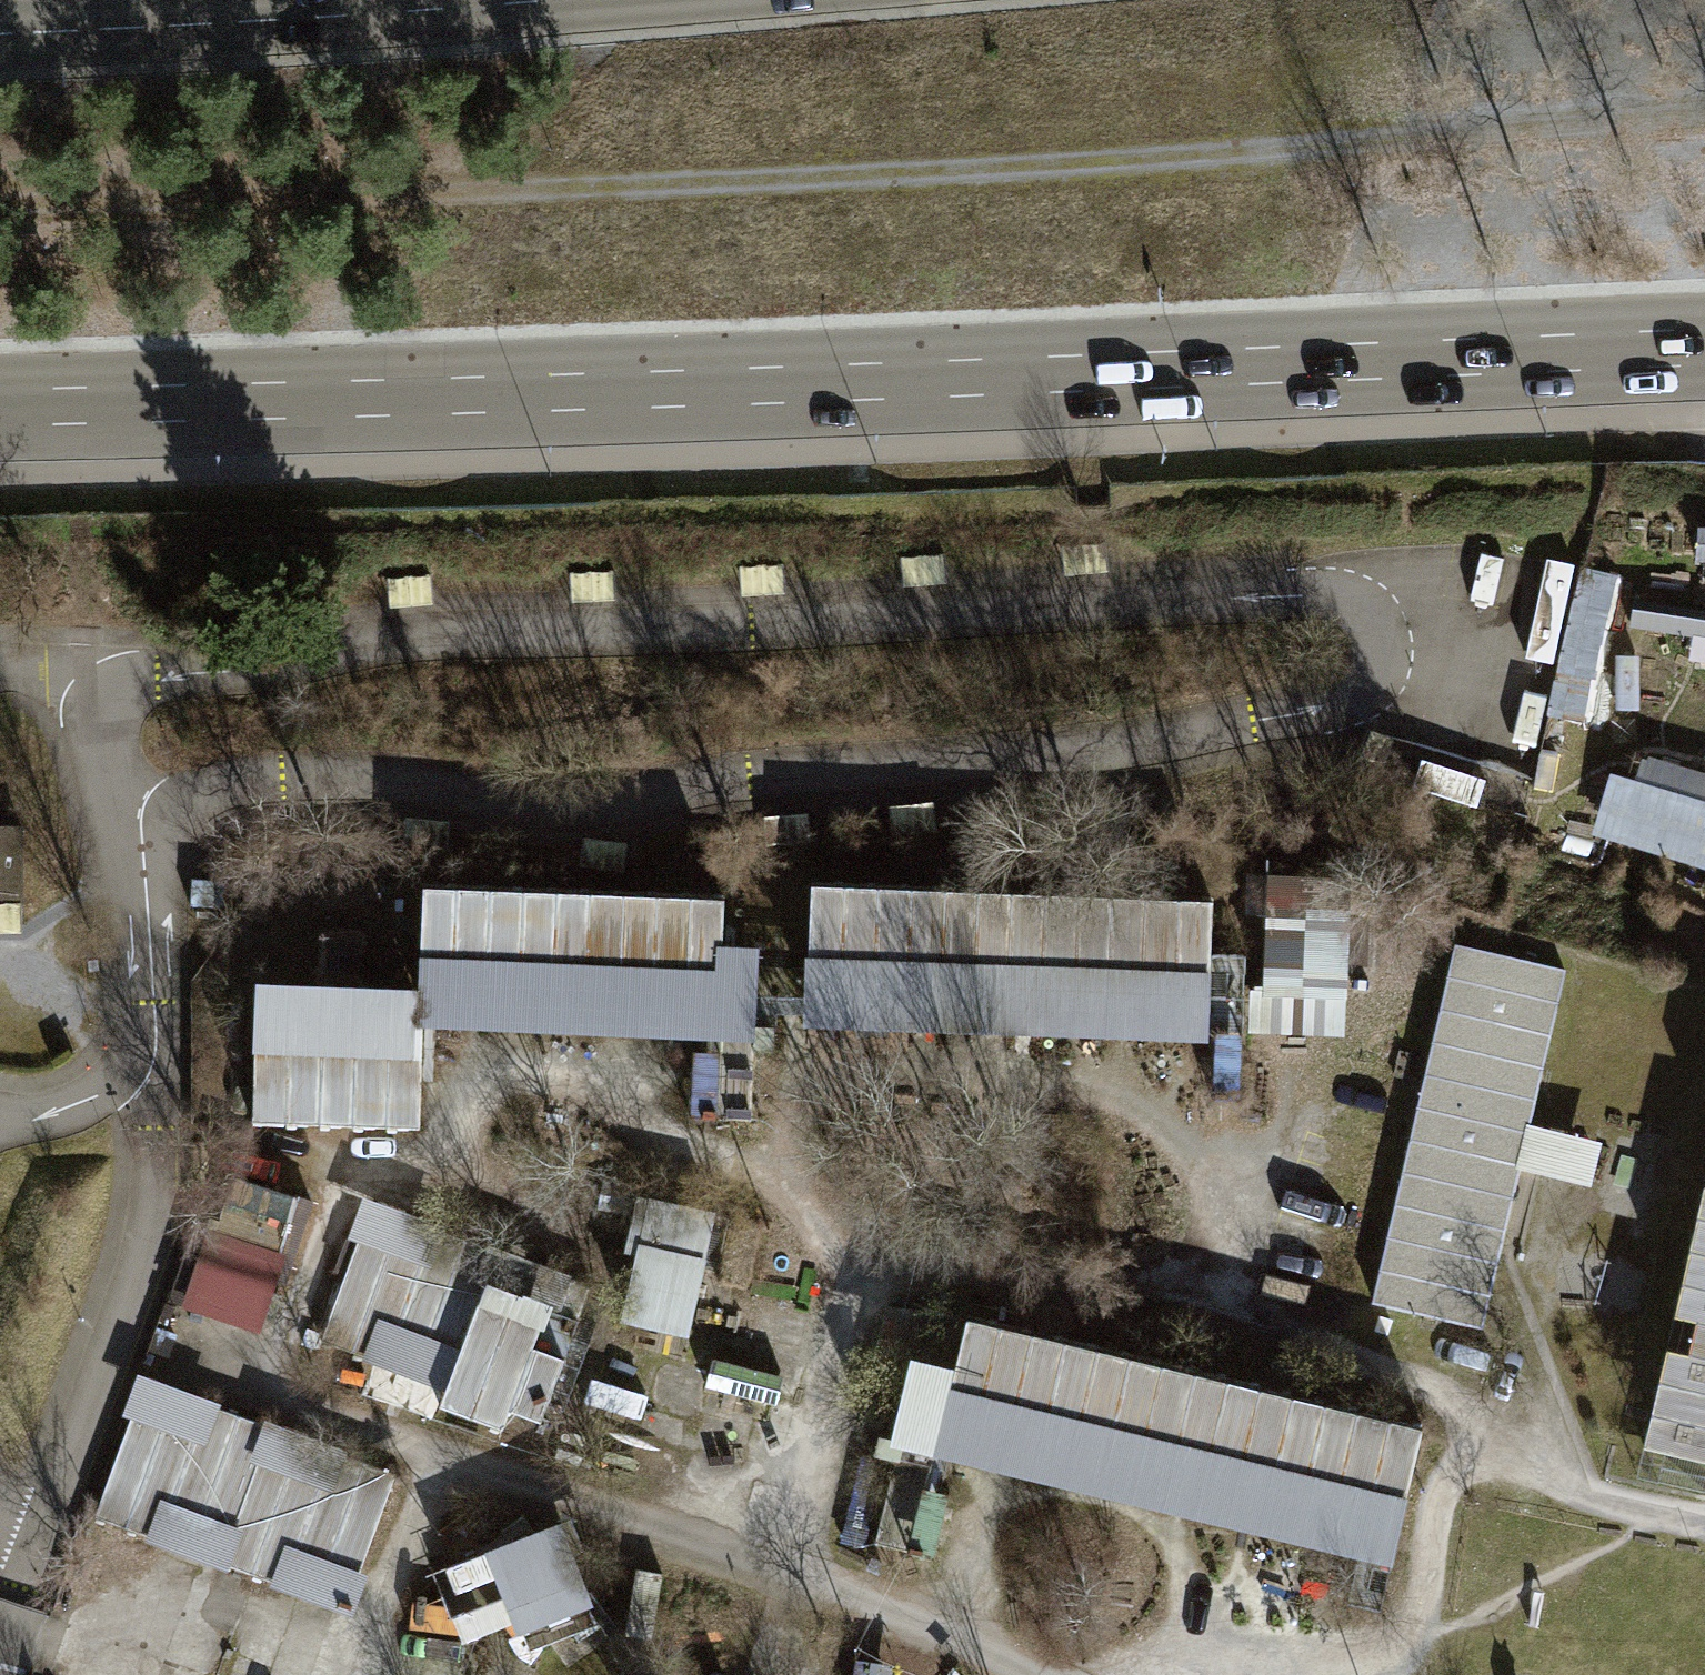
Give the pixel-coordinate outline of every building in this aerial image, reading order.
[(948,550),(902,555),(904,583),(950,579),(948,550)] [(786,562),(743,563),(744,591),(787,590),(786,562)] [(615,566),(572,567),(572,594),(615,593),(615,566)] [(431,569),(388,573),(391,601),(434,597),(431,569)] [(1579,623),(1610,629),(1620,580),(1589,573),(1579,623)] [(1395,743),(1372,734),(1360,763),(1384,772),(1395,743)] [(1602,836),(1704,873),(1704,777),(1633,751),(1602,836)] [(940,828),(936,798),(894,803),(897,833),(940,828)] [(811,811),(767,813),(769,843),(813,841),(811,811)] [(0,834),(0,914),(35,914),(35,834),(0,834)] [(1355,877),(1268,872),(1259,1035),(1345,1040),(1355,877)] [(714,898),(413,886),(408,997),(710,1009),(712,944),(714,898)] [(1218,904),(811,889),(805,1035),(1213,1051),(1218,904)] [(755,945),(712,944),(710,1009),(709,1028),(752,1029),(755,945)] [(1472,1326),(1508,1167),(1518,1123),(1554,969),(1445,944),(1362,1301),(1472,1326)] [(408,1126),(412,1015),(244,1009),(240,1120),(408,1126)] [(763,1049),(764,1030),(752,1029),(709,1028),(707,1117),(740,1118),(742,1049),(763,1049)] [(1581,1138),(1518,1123),(1508,1167),(1571,1182),(1581,1138)] [(246,1324),(269,1254),(287,1196),(223,1175),(204,1233),(194,1230),(172,1300),(246,1324)] [(1678,1248),(1704,1255),(1704,1186),(1693,1184),(1678,1248)] [(704,1211),(638,1196),(611,1315),(677,1330),(704,1211)] [(310,1340),(530,1421),(580,1285),(423,1228),(412,1258),(349,1235),(310,1340)] [(1678,1248),(1663,1314),(1684,1319),(1677,1351),(1656,1346),(1633,1445),(1704,1461),(1704,1255),(1678,1248)] [(1412,1426),(956,1316),(930,1424),(1385,1534),(1412,1426)] [(185,1434),(122,1411),(84,1516),(273,1585),(284,1554),(347,1577),(386,1472),(197,1403),(185,1434)] [(865,1451),(885,1456),(889,1437),(869,1433),(865,1451)] [(885,1456),(864,1542),(897,1550),(917,1464),(885,1456)] [(558,1546),(572,1542),(562,1517),(524,1531),(512,1514),(499,1522),(499,1513),(455,1516),(456,1524),(449,1515),(427,1530),(448,1560),(435,1565),(445,1590),(465,1583),(477,1601),(460,1607),(401,1600),(398,1628),(449,1634),(451,1640),(493,1624),(506,1641),(528,1626),(520,1614),(543,1605),(568,1640),(590,1625),(568,1594),(578,1591),(568,1566),(566,1566),(558,1546)] [(602,1552),(580,1570),(625,1622),(646,1603),(602,1552)] [(845,1658),(843,1674),(870,1674),(872,1662),(845,1658)]
